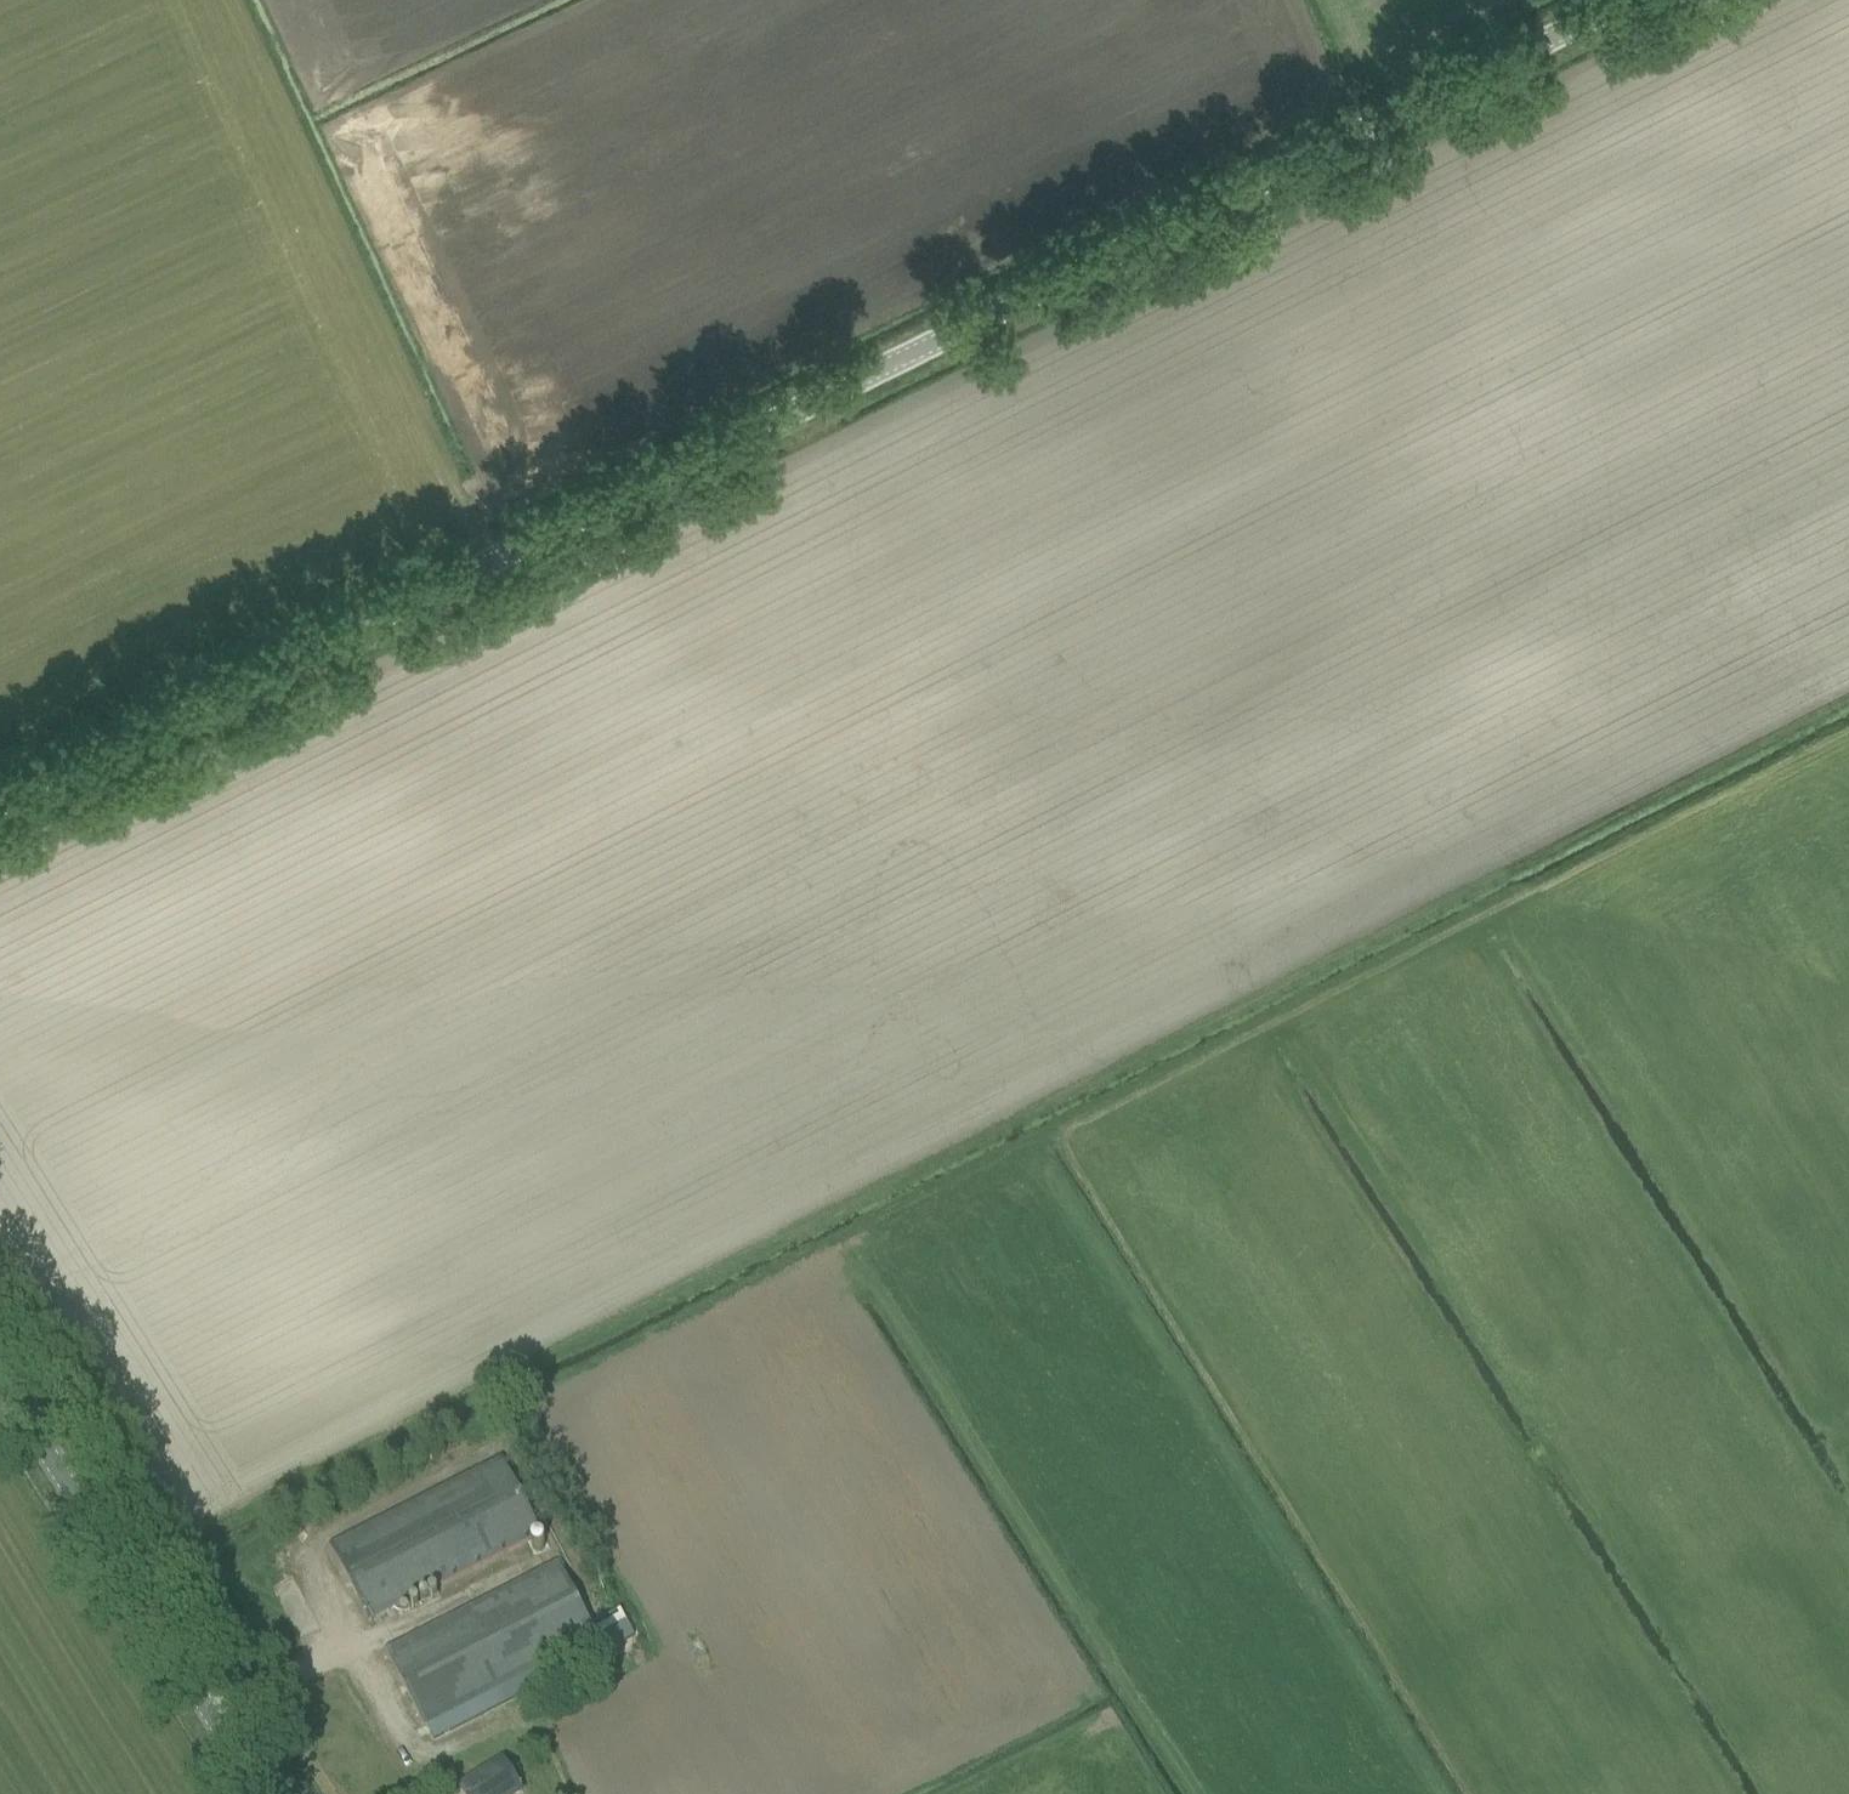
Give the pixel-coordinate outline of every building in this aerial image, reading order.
[(331,1548),(370,1623),(392,1612),(543,1537),(504,1462),(353,1537),(353,1536),(331,1548)] [(408,1642),(386,1653),(426,1728),(427,1727),(435,1741),(605,1654),(634,1640),(621,1614),(591,1629),(560,1567),(535,1579),(408,1642)] [(461,1793),(522,1793),(523,1793),(504,1763),(459,1790),(461,1793)]
